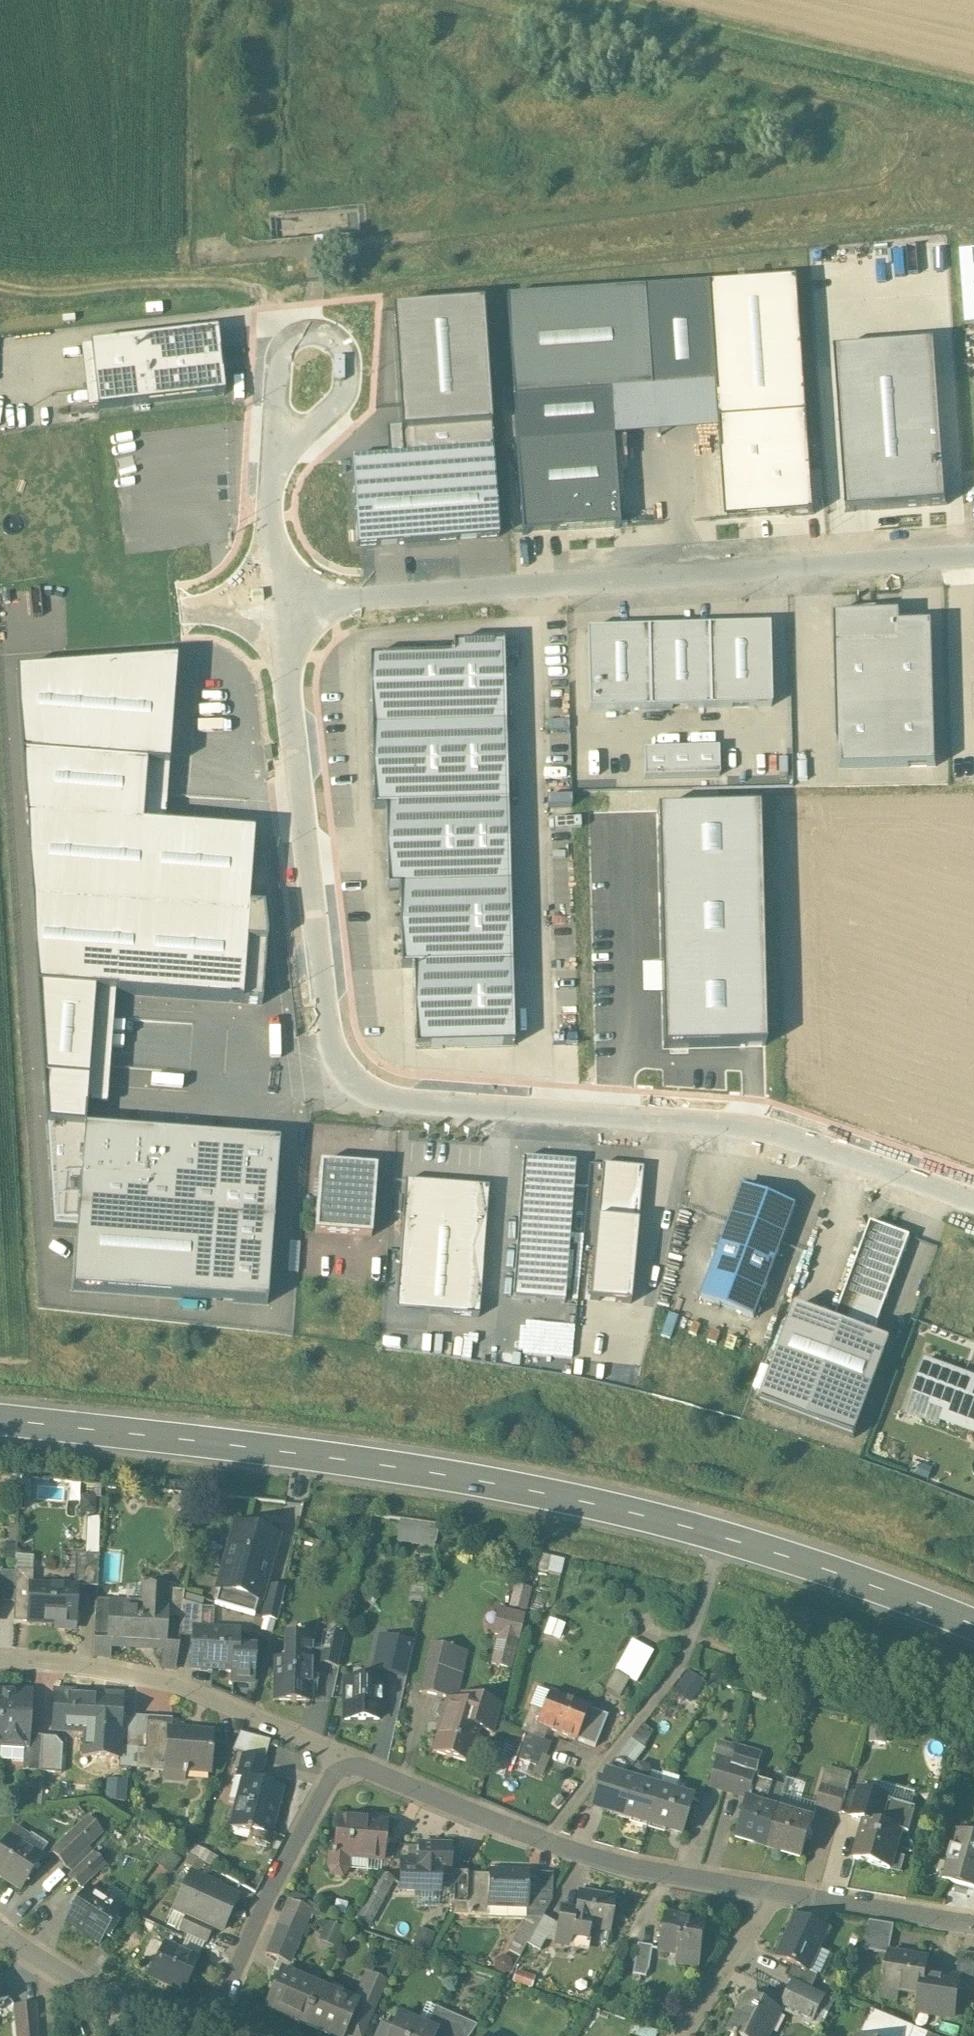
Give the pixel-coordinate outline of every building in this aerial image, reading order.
[(966,325),(973,324),(973,254),(962,254),(966,325)] [(797,281),(710,287),(717,387),(719,422),(807,416),(797,281)] [(710,287),(649,291),(656,391),(717,387),(710,287)] [(649,291),(506,301),(513,402),(610,395),(656,391),(649,291)] [(481,307),(392,314),(403,458),(493,452),(481,307)] [(217,333),(91,347),(98,411),(225,396),(217,333)] [(98,411),(91,347),(80,349),(87,412),(98,411)] [(839,358),(848,518),(941,512),(932,353),(839,358)] [(610,395),(613,441),(720,432),(719,422),(717,387),(656,391),(610,395)] [(513,402),(516,447),(613,441),(610,395),(513,402)] [(807,416),(719,422),(720,432),(726,521),(814,515),(807,416)] [(613,441),(516,447),(522,536),(619,529),(613,441)] [(403,458),(351,462),(357,549),(499,539),(493,452),(403,458)] [(835,618),(839,769),(934,767),(930,626),(900,627),(899,616),(835,618)] [(771,708),(769,628),(708,629),(710,709),(771,708)] [(710,709),(708,629),(648,631),(650,711),(710,709)] [(650,711),(648,631),(587,632),(589,713),(650,711)] [(518,654),(518,644),(509,644),(510,654),(518,654)] [(503,645),(453,646),(453,657),(381,659),(380,659),(370,660),(370,679),(373,811),(385,811),(387,890),(399,890),(401,970),(413,970),(415,1030),(416,1049),(430,1049),(514,1047),(503,645)] [(177,662),(16,673),(37,989),(95,994),(262,1006),(267,940),(263,910),(249,909),(254,835),(143,827),(147,767),(169,768),(177,662)] [(719,778),(718,749),(644,751),(644,779),(719,778)] [(766,1046),(759,808),(657,811),(663,1049),(766,1046)] [(95,994),(37,989),(45,1104),(87,1107),(95,994)] [(85,1129),(87,1107),(45,1104),(53,1229),(76,1231),(84,1129),(85,1129)] [(85,1129),(84,1129),(76,1231),(71,1290),(268,1305),(280,1143),(85,1129)] [(551,1163),(523,1161),(512,1301),(564,1305),(573,1187),(549,1185),(551,1163)] [(575,1165),(551,1163),(549,1185),(573,1187),(575,1165)] [(376,1170),(320,1166),(315,1234),(371,1239),(376,1170)] [(603,1168),(597,1218),(637,1222),(642,1172),(603,1168)] [(488,1190),(405,1184),(395,1313),(479,1319),(488,1190)] [(744,1188),(702,1300),(755,1320),(796,1207),(744,1188)] [(629,1300),(637,1222),(597,1218),(589,1296),(629,1300)] [(871,1224),(835,1323),(874,1337),(910,1238),(871,1224)] [(301,1272),(301,1240),(279,1240),(279,1272),(301,1272)] [(797,1309),(764,1400),(855,1433),(888,1342),(874,1337),(835,1323),(797,1309)] [(549,1357),(575,1358),(576,1326),(550,1325),(549,1357)] [(926,1362),(914,1394),(933,1401),(931,1406),(945,1411),(942,1422),(973,1434),(973,1401),(972,1400),(973,1394),(973,1380),(926,1362)] [(402,1517),(399,1541),(438,1547),(442,1523),(402,1517)] [(276,1538),(237,1527),(215,1605),(254,1616),(276,1538)] [(103,1582),(123,1583),(124,1552),(104,1551),(103,1582)] [(563,1573),(566,1559),(545,1554),(542,1568),(563,1573)] [(0,1573),(0,1604),(13,1604),(14,1574),(0,1573)] [(33,1574),(15,1573),(13,1623),(29,1624),(31,1585),(32,1585),(33,1574)] [(517,1582),(511,1605),(528,1610),(535,1587),(517,1582)] [(32,1585),(31,1585),(29,1624),(73,1626),(75,1587),(32,1585)] [(285,1590),(270,1587),(262,1619),(277,1622),(285,1590)] [(113,1608),(110,1608),(108,1638),(108,1643),(165,1647),(166,1619),(167,1611),(166,1611),(167,1591),(168,1590),(142,1589),(141,1610),(113,1608)] [(184,1592),(167,1591),(166,1611),(167,1611),(166,1619),(181,1619),(183,1603),(184,1592)] [(96,1600),(94,1637),(108,1638),(110,1608),(113,1608),(113,1601),(96,1600)] [(203,1608),(183,1603),(181,1619),(179,1634),(195,1636),(195,1630),(202,1631),(203,1608)] [(523,1615),(505,1611),(492,1664),(509,1668),(516,1643),(517,1643),(523,1615)] [(219,1630),(216,1629),(214,1629),(211,1630),(209,1631),(202,1631),(195,1630),(195,1636),(193,1667),(218,1669),(218,1666),(228,1667),(236,1661),(238,1633),(221,1632),(220,1632),(219,1630)] [(338,1633),(317,1633),(316,1663),(337,1663),(338,1633)] [(312,1638),(287,1638),(286,1654),(283,1654),(282,1661),(276,1660),(275,1702),(310,1702),(312,1638)] [(633,1677),(640,1681),(657,1649),(635,1638),(609,1687),(624,1695),(633,1677)] [(466,1652),(432,1645),(422,1692),(455,1700),(466,1652)] [(401,1660),(384,1659),(383,1688),(400,1689),(401,1660)] [(679,1694),(696,1702),(707,1679),(690,1671),(679,1694)] [(378,1683),(346,1683),(345,1720),(378,1720),(378,1683)] [(31,1694),(4,1693),(1,1748),(24,1749),(27,1749),(28,1738),(31,1694)] [(589,1708),(549,1693),(537,1726),(577,1741),(589,1708)] [(89,1698),(54,1696),(52,1730),(87,1732),(89,1698)] [(485,1703),(465,1697),(463,1705),(482,1711),(485,1703)] [(107,1699),(89,1698),(87,1732),(105,1733),(106,1717),(107,1699)] [(463,1705),(447,1701),(441,1724),(448,1726),(445,1736),(439,1734),(433,1753),(468,1764),(473,1745),(474,1745),(479,1729),(492,1733),(500,1707),(485,1703),(482,1711),(463,1705)] [(123,1718),(106,1717),(105,1733),(104,1745),(121,1746),(123,1718)] [(148,1719),(134,1718),(130,1769),(164,1772),(167,1730),(169,1730),(169,1723),(148,1721),(148,1719)] [(643,1726),(631,1741),(643,1750),(653,1734),(643,1726)] [(211,1736),(186,1735),(186,1732),(169,1730),(167,1730),(164,1772),(163,1780),(184,1782),(185,1768),(208,1769),(208,1773),(210,1774),(213,1734),(211,1733),(211,1736)] [(270,1742),(240,1734),(232,1752),(236,1753),(236,1752),(243,1754),(265,1760),(270,1742)] [(56,1738),(41,1737),(41,1739),(39,1773),(61,1775),(63,1747),(56,1738)] [(41,1739),(28,1738),(27,1749),(24,1749),(23,1763),(22,1772),(39,1773),(41,1739)] [(547,1744),(534,1739),(524,1762),(537,1768),(547,1744)] [(499,1758),(512,1762),(518,1744),(505,1740),(499,1758)] [(631,1741),(612,1765),(624,1775),(643,1750),(631,1741)] [(24,1749),(1,1748),(0,1761),(23,1763),(24,1749)] [(243,1754),(236,1780),(245,1782),(239,1803),(242,1803),(248,1780),(259,1783),(265,1760),(243,1754)] [(830,1765),(826,1783),(850,1788),(854,1771),(830,1765)] [(730,1766),(723,1792),(750,1799),(751,1799),(756,1779),(758,1774),(730,1766)] [(129,1800),(129,1779),(110,1778),(109,1799),(129,1800)] [(659,1791),(622,1779),(620,1786),(617,1785),(614,1794),(611,1793),(607,1796),(602,1811),(611,1814),(611,1815),(648,1827),(659,1791)] [(775,1785),(756,1779),(751,1799),(750,1799),(748,1805),(745,1805),(735,1840),(768,1849),(778,1814),(781,1804),(770,1801),(775,1785)] [(259,1783),(248,1780),(242,1803),(239,1803),(232,1831),(246,1835),(247,1832),(268,1837),(281,1789),(259,1783)] [(692,1801),(659,1791),(648,1827),(681,1837),(692,1801)] [(891,1799),(860,1791),(852,1816),(866,1820),(902,1830),(909,1832),(915,1809),(890,1801),(891,1799)] [(824,1792),(819,1806),(843,1814),(848,1801),(824,1792)] [(813,1825),(778,1814),(768,1849),(803,1859),(813,1825)] [(385,1823),(355,1821),(355,1819),(338,1818),(334,1854),(332,1854),(331,1857),(348,1858),(382,1861),(385,1823)] [(89,1820),(53,1854),(66,1867),(101,1833),(89,1820)] [(902,1830),(866,1820),(855,1859),(891,1869),(902,1830)] [(957,1831),(944,1879),(973,1888),(973,1836),(957,1831)] [(10,1835),(0,1853),(0,1875),(8,1879),(7,1881),(24,1892),(46,1858),(10,1835)] [(451,1846),(418,1845),(418,1862),(417,1878),(440,1878),(449,1879),(451,1846)] [(172,1872),(181,1859),(168,1849),(159,1862),(172,1872)] [(95,1855),(70,1878),(81,1889),(105,1866),(95,1855)] [(331,1857),(329,1856),(328,1869),(333,1876),(342,1877),(347,1870),(348,1858),(331,1857)] [(418,1862),(402,1861),(400,1865),(399,1893),(418,1894),(418,1892),(439,1894),(440,1878),(417,1878),(418,1862)] [(383,1871),(364,1916),(379,1923),(399,1877),(383,1871)] [(194,1875),(192,1874),(175,1910),(187,1916),(212,1928),(213,1927),(222,1932),(237,1899),(216,1889),(218,1886),(194,1875)] [(469,1875),(455,1874),(453,1916),(468,1916),(469,1875)] [(529,1875),(491,1874),(491,1876),(490,1907),(527,1909),(529,1875)] [(491,1876),(469,1875),(468,1916),(489,1917),(490,1907),(491,1876)] [(552,1876),(538,1876),(538,1900),(551,1900),(552,1876)] [(121,1912),(87,1891),(67,1922),(101,1944),(121,1912)] [(614,1901),(580,1895),(581,1894),(579,1893),(573,1926),(573,1928),(575,1928),(575,1926),(581,1928),(609,1932),(608,1934),(610,1934),(616,1900),(614,1900),(614,1901)] [(308,1925),(285,1915),(279,1927),(302,1937),(308,1925)] [(212,1928),(187,1916),(180,1930),(206,1942),(212,1928)] [(708,1926),(664,1917),(657,1951),(679,1955),(677,1965),(699,1969),(708,1926)] [(828,1932),(800,1918),(790,1937),(788,1936),(778,1958),(800,1969),(808,1973),(809,1971),(828,1932)] [(321,1938),(337,1945),(344,1927),(328,1920),(321,1938)] [(895,1925),(871,1921),(859,1948),(889,1954),(890,1953),(895,1925)] [(573,1926),(558,1924),(555,1943),(578,1947),(581,1928),(575,1926),(575,1928),(573,1928),(573,1926)] [(302,1937),(279,1927),(267,1955),(290,1965),(302,1937)] [(197,1961),(164,1946),(165,1945),(164,1945),(149,1979),(150,1979),(183,1993),(182,1994),(183,1994),(198,1960),(197,1960),(197,1961)] [(639,1946),(633,1976),(646,1979),(652,1948),(639,1946)] [(962,1952),(956,1983),(959,1983),(958,1989),(971,1991),(973,1984),(973,1977),(973,1954),(962,1952)] [(929,1959),(890,1953),(889,1954),(884,1987),(922,1994),(923,1995),(926,1978),(929,1959)] [(808,1973),(800,1969),(794,1982),(811,1991),(819,1976),(809,1971),(808,1973)] [(319,1990),(281,1974),(265,2010),(303,2027),(319,1990)] [(956,1983),(926,1978),(923,1995),(922,1994),(919,2011),(953,2017),(958,1989),(959,1983),(956,1983)] [(753,1990),(771,1997),(775,1986),(757,1979),(753,1990)] [(811,1991),(794,1982),(788,1994),(820,2010),(826,1998),(811,1991)] [(9,1999),(0,1985),(0,2005),(9,1999)] [(319,1990),(303,2027),(326,2035),(345,2035),(358,2006),(319,1990)] [(820,2010),(788,1994),(780,2011),(782,2012),(822,2031),(829,2015),(820,2010)] [(751,1997),(741,2017),(738,2016),(729,2033),(735,2035),(770,2035),(782,2012),(780,2011),(751,1997)] [(16,2007),(18,2035),(39,2035),(37,2005),(16,2007)] [(435,2008),(426,2030),(436,2034),(436,2035),(450,2035),(458,2018),(435,2008)] [(874,2010),(864,2035),(912,2035),(916,2028),(874,2010)] [(396,2017),(396,2018),(396,2019),(392,2029),(389,2035),(436,2035),(436,2034),(426,2030),(396,2017)] [(458,2018),(450,2035),(470,2035),(477,2026),(458,2018)] [(382,2025),(378,2035),(389,2035),(392,2029),(382,2025)] [(916,2028),(912,2035),(928,2035),(929,2033),(916,2028)]
